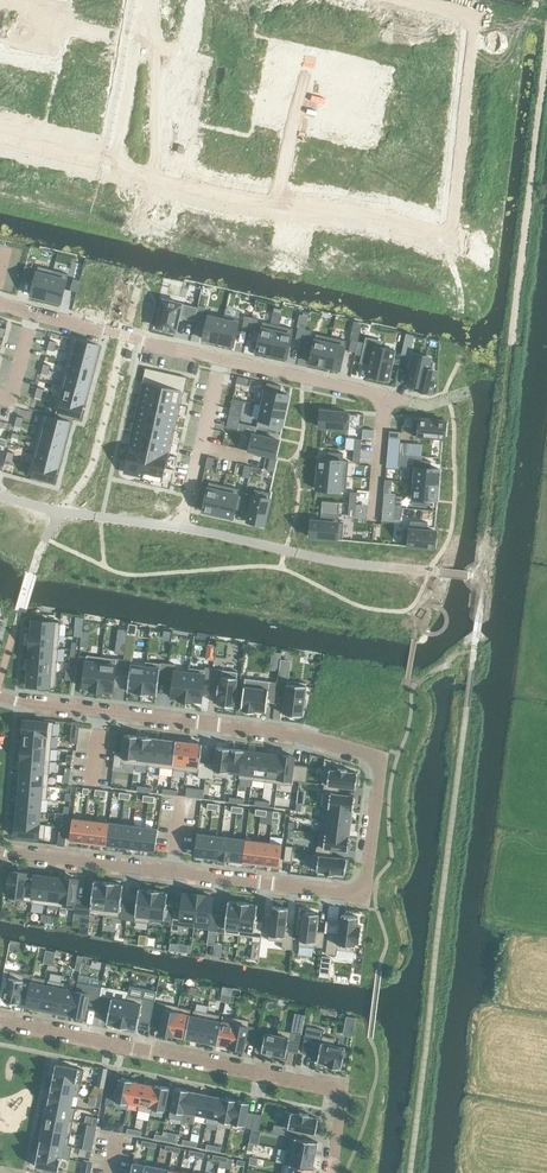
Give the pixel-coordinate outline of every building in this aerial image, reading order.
[(96,9),(118,14),(121,2),(111,0),(98,0),(96,9)] [(205,11),(228,16),(230,4),(214,0),(208,0),(205,11)] [(264,9),(276,12),(279,0),(266,0),(264,9)] [(276,12),(288,14),(291,0),(279,0),(276,12)] [(288,14),(300,17),(304,0),(291,0),(288,14)] [(300,17),(310,20),(315,0),(304,0),(300,17)] [(310,20),(320,22),(326,0),(315,0),(310,20)] [(320,22),(333,25),(338,3),(326,0),(320,22)] [(341,1),(336,23),(349,26),(354,4),(341,1)] [(354,4),(349,26),(361,29),(366,7),(354,4)] [(366,7),(361,29),(374,32),(379,10),(366,7)] [(379,10),(374,32),(386,35),(391,12),(379,10)] [(205,11),(203,24),(204,24),(228,29),(225,28),(228,16),(205,11)] [(391,12),(386,35),(399,38),(404,15),(391,12)] [(203,24),(202,24),(206,25),(203,37),(225,42),(228,29),(204,24),(203,24)] [(203,37),(200,49),(213,52),(238,58),(223,54),(225,42),(203,37)] [(200,49),(200,50),(215,53),(213,63),(235,68),(238,58),(213,52),(200,49)] [(87,61),(85,73),(107,78),(109,66),(87,61)] [(213,63),(211,74),(233,79),(235,68),(213,63)] [(85,73),(82,86),(104,91),(107,78),(85,73)] [(211,74),(208,84),(230,89),(233,79),(211,74)] [(208,84),(206,95),(228,100),(230,89),(208,84)] [(8,86),(3,108),(13,110),(18,88),(8,86)] [(82,86),(79,98),(101,103),(104,91),(82,86)] [(18,88),(13,110),(24,113),(29,90),(18,88)] [(29,90),(24,113),(34,115),(39,93),(29,90)] [(39,93),(34,115),(45,117),(50,95),(39,93)] [(206,95),(204,105),(226,110),(228,100),(206,95)] [(79,98),(76,111),(98,116),(101,103),(79,98)] [(204,105),(201,116),(211,118),(222,121),(223,121),(226,110),(204,105)] [(76,111),(73,124),(83,126),(83,128),(91,130),(91,128),(95,129),(98,116),(76,111)] [(193,147),(188,169),(199,171),(204,149),(193,147)] [(204,149),(199,171),(210,174),(215,152),(204,149)] [(215,152),(210,174),(220,176),(225,154),(215,152)] [(225,154),(220,176),(230,179),(231,176),(235,157),(225,154)] [(231,176),(241,179),(246,157),(236,154),(235,157),(231,176)] [(246,157),(241,179),(252,181),(257,159),(246,157)] [(257,159),(252,181),(262,183),(267,161),(257,159)] [(291,160),(286,182),(299,184),(304,162),(291,160)] [(267,161),(262,183),(273,186),(278,164),(267,161)] [(304,162),(299,184),(311,187),(316,165),(304,162)] [(316,165),(311,187),(322,190),(327,168),(316,165)] [(327,168),(322,190),(334,193),(335,190),(339,170),(327,168)] [(339,170),(335,190),(346,193),(352,171),(340,168),(339,170)] [(352,171),(346,193),(358,196),(363,174),(352,171)] [(363,174),(358,196),(371,199),(376,176),(363,174)] [(212,212),(207,234),(220,237),(225,215),(212,212)] [(225,215),(220,237),(233,240),(238,218),(225,215)] [(25,266),(22,277),(29,279),(32,268),(25,266)] [(38,266),(31,295),(46,299),(53,270),(38,266)] [(53,270),(46,299),(61,303),(68,274),(53,270)] [(73,279),(70,290),(77,292),(80,281),(73,279)] [(96,280),(88,310),(108,315),(116,285),(96,280)] [(164,299),(157,327),(176,331),(179,317),(195,321),(198,307),(164,299)] [(199,305),(196,317),(203,318),(206,307),(199,305)] [(224,316),(218,342),(233,346),(239,320),(238,319),(240,311),(226,308),(224,316)] [(301,315),(298,327),(305,329),(309,313),(304,312),(303,315),(301,315)] [(209,313),(203,339),(218,342),(224,316),(209,313)] [(245,316),(243,327),(249,329),(252,317),(245,316)] [(252,317),(249,329),(256,330),(259,319),(252,317)] [(354,321),(350,339),(352,339),(358,341),(363,323),(354,321)] [(263,322),(257,351),(272,354),(278,325),(263,322)] [(278,325),(272,354),(287,357),(293,328),(278,325)] [(298,327),(296,339),(303,341),(305,329),(298,327)] [(305,329),(303,341),(309,342),(312,330),(305,329)] [(406,334),(402,354),(410,356),(415,336),(415,335),(406,333),(406,334)] [(316,334),(310,363),(325,366),(331,337),(316,334)] [(331,337),(325,366),(340,370),(346,341),(331,337)] [(366,337),(361,363),(369,364),(366,375),(389,380),(395,350),(381,347),(382,341),(366,337)] [(73,338),(69,350),(96,357),(99,345),(73,338)] [(352,339),(349,351),(356,353),(358,341),(352,339)] [(69,350),(70,367),(96,374),(96,357),(69,350)] [(414,356),(408,382),(416,384),(415,389),(432,392),(437,371),(429,370),(431,360),(414,356)] [(70,367),(67,379),(93,386),(96,374),(70,367)] [(146,368),(142,383),(145,384),(163,388),(181,392),(184,393),(187,377),(146,368)] [(238,376),(236,383),(248,386),(249,379),(238,376)] [(67,379),(60,386),(86,392),(93,386),(67,379)] [(267,383),(262,405),(286,410),(289,395),(280,393),(282,386),(267,383)] [(145,384),(142,396),(160,400),(163,388),(145,384)] [(60,386),(57,397),(83,404),(86,392),(60,386)] [(163,388),(160,400),(178,404),(181,392),(163,388)] [(142,396),(139,409),(157,413),(160,400),(142,396)] [(57,397),(54,410),(80,417),(83,404),(57,397)] [(160,400),(157,413),(175,417),(178,404),(160,400)] [(262,405),(259,420),(282,425),(286,410),(262,405)] [(139,409),(137,421),(155,425),(157,413),(139,409)] [(321,410),(319,427),(349,430),(349,428),(357,429),(359,415),(350,414),(350,413),(321,410)] [(157,413),(155,425),(173,429),(175,417),(157,413)] [(229,413),(228,420),(239,423),(241,416),(229,413)] [(43,415),(40,427),(66,434),(69,422),(43,415)] [(414,419),(412,435),(445,438),(446,421),(414,419)] [(228,420),(226,427),(238,430),(239,423),(228,420)] [(137,421),(134,434),(152,438),(155,425),(137,421)] [(239,423),(238,430),(250,432),(250,434),(246,450),(275,456),(279,440),(255,435),(257,427),(239,423)] [(155,425),(152,438),(170,442),(173,429),(155,425)] [(40,427),(37,439),(63,446),(66,434),(40,427)] [(363,429),(362,437),(374,438),(375,430),(363,429)] [(390,431),(389,438),(401,439),(401,432),(390,431)] [(134,434),(131,446),(149,450),(152,438),(134,434)] [(152,438),(149,450),(167,454),(170,442),(152,438)] [(355,438),(354,450),(361,451),(362,439),(355,438)] [(37,439),(34,450),(60,457),(63,446),(37,439)] [(400,454),(407,455),(408,443),(401,442),(400,454)] [(408,443),(407,455),(422,456),(423,450),(423,444),(408,443)] [(131,446),(128,459),(146,463),(149,450),(131,446)] [(34,450),(31,462),(57,469),(60,457),(34,450)] [(149,450),(146,463),(164,467),(167,454),(149,450)] [(354,450),(353,462),(360,462),(361,451),(354,450)] [(319,458),(318,474),(347,476),(349,461),(343,460),(343,453),(329,452),(328,459),(319,458)] [(400,454),(398,466),(406,467),(407,455),(400,454)] [(407,455),(406,467),(410,467),(410,466),(416,467),(416,460),(422,460),(422,456),(407,455)] [(208,456),(205,468),(212,470),(215,458),(208,456)] [(270,458),(267,470),(274,471),(277,460),(270,458)] [(128,459),(125,472),(143,476),(146,463),(128,459)] [(410,467),(409,482),(438,484),(439,469),(430,468),(431,461),(422,460),(416,460),(416,467),(410,466),(410,467)] [(31,462),(27,474),(54,481),(57,469),(31,462)] [(146,463),(143,476),(161,480),(164,467),(146,463)] [(245,465),(242,476),(249,478),(252,466),(245,465)] [(318,474),(316,489),(346,492),(347,476),(318,474)] [(201,486),(198,500),(205,502),(203,511),(218,514),(224,485),(209,482),(208,488),(201,486)] [(409,482),(407,497),(413,498),(412,505),(427,506),(428,499),(437,500),(438,484),(409,482)] [(224,485),(218,514),(233,518),(235,509),(242,510),(245,496),(238,494),(239,489),(224,485)] [(245,496),(242,510),(250,512),(248,521),(264,525),(271,493),(255,489),(254,495),(246,493),(245,493),(245,496)] [(350,491),(349,503),(356,504),(357,492),(350,491)] [(395,507),(402,508),(403,496),(396,495),(395,507)] [(311,520),(310,537),(342,540),(344,523),(338,522),(340,502),(322,501),(321,521),(311,520)] [(349,503),(348,515),(355,516),(356,504),(349,503)] [(395,507),(394,519),(401,520),(402,508),(395,507)] [(404,528),(403,545),(435,548),(436,531),(427,530),(428,522),(410,521),(410,529),(404,528)] [(31,633),(60,635),(61,622),(33,620),(31,633)] [(119,630),(116,653),(125,654),(128,631),(119,630)] [(60,635),(31,633),(30,647),(58,649),(60,635)] [(216,645),(208,644),(207,649),(206,659),(214,660),(216,645)] [(30,647),(29,660),(58,662),(58,649),(30,647)] [(279,671),(281,660),(281,653),(273,652),(270,670),(279,671)] [(90,690),(98,690),(102,657),(87,655),(87,657),(79,656),(77,671),(85,672),(83,688),(91,689),(90,690)] [(116,659),(102,657),(98,690),(105,692),(105,690),(113,691),(115,674),(122,675),(124,659),(117,658),(116,659)] [(146,662),(124,659),(122,675),(129,675),(128,691),(135,692),(135,693),(142,694),(146,662)] [(29,660),(28,672),(57,675),(58,662),(29,660)] [(279,671),(278,679),(289,681),(291,661),(281,660),(279,671)] [(161,663),(146,662),(142,694),(150,694),(150,693),(157,694),(159,678),(167,679),(168,663),(161,662),(161,663)] [(186,700),(189,669),(176,668),(176,664),(168,663),(167,679),(174,680),(172,697),(179,698),(179,699),(186,700)] [(204,683),(211,684),(213,668),(205,667),(205,670),(190,668),(189,669),(186,700),(194,701),(194,700),(201,701),(204,683)] [(213,668),(211,684),(218,684),(217,693),(220,694),(218,704),(221,704),(220,706),(231,708),(232,706),(234,706),(238,672),(223,670),(223,669),(213,668)] [(55,687),(57,675),(28,672),(27,685),(55,687)] [(245,678),(241,708),(244,709),(243,711),(255,712),(255,710),(266,711),(268,702),(275,703),(276,701),(278,682),(245,678)] [(287,714),(287,716),(299,717),(299,716),(303,716),(304,705),(306,706),(306,699),(305,698),(307,683),(289,681),(278,679),(278,682),(276,701),(285,702),(284,714),(287,714)] [(25,720),(24,733),(25,733),(52,735),(53,722),(25,720)] [(73,722),(71,738),(78,739),(80,723),(73,722)] [(52,735),(25,733),(24,746),(51,748),(52,735)] [(135,764),(139,736),(125,734),(123,752),(115,751),(113,767),(121,768),(122,763),(135,765),(135,764)] [(135,764),(148,766),(151,738),(152,738),(152,737),(139,736),(135,764)] [(148,766),(160,768),(164,740),(152,738),(151,738),(148,766)] [(176,741),(164,740),(160,768),(173,769),(177,741),(176,741)] [(176,741),(177,741),(173,769),(186,771),(189,742),(176,741)] [(206,778),(208,763),(200,762),(202,744),(189,742),(186,771),(199,772),(198,777),(206,778)] [(22,759),(23,759),(50,761),(51,748),(24,746),(23,746),(22,759)] [(228,772),(230,748),(217,747),(215,764),(208,763),(206,778),(213,779),(214,776),(227,778),(228,772)] [(240,773),(243,750),(230,748),(228,772),(240,773)] [(256,752),(243,750),(240,773),(239,778),(252,780),(256,752)] [(265,782),(269,754),(256,752),(252,780),(265,782)] [(281,755),(269,754),(265,782),(277,783),(277,784),(278,784),(281,755)] [(299,781),(301,766),(294,765),(295,756),(281,755),(278,784),(291,786),(292,780),(299,781)] [(49,773),(50,761),(23,759),(22,771),(49,773)] [(301,766),(299,781),(307,782),(309,767),(301,766)] [(322,784),(324,784),(340,786),(356,788),(356,786),(358,786),(359,775),(358,775),(358,773),(347,772),(348,769),(338,768),(338,771),(324,769),(322,784)] [(22,771),(21,784),(48,786),(49,773),(22,771)] [(47,799),(48,786),(21,784),(20,797),(41,799),(47,799)] [(324,806),(353,810),(354,810),(355,796),(339,794),(340,786),(324,784),(323,792),(324,792),(323,806),(323,807),(324,806)] [(19,810),(40,811),(41,799),(20,797),(19,810)] [(324,806),(323,807),(322,820),(351,823),(353,810),(324,806)] [(18,823),(39,824),(40,811),(19,810),(18,823)] [(70,841),(82,842),(85,819),(73,818),(70,841)] [(82,842),(94,843),(97,821),(85,819),(82,842)] [(349,837),(349,836),(351,823),(322,820),(320,833),(349,837)] [(94,843),(106,845),(109,822),(97,821),(94,843)] [(109,822),(106,845),(118,846),(121,824),(109,822)] [(39,824),(18,823),(17,823),(16,835),(44,837),(45,825),(39,824)] [(118,846),(130,848),(133,825),(121,824),(118,846)] [(145,827),(133,825),(130,848),(142,849),(145,827)] [(145,827),(142,849),(155,851),(158,828),(145,827)] [(65,846),(67,830),(59,829),(57,845),(65,846)] [(194,856),(207,857),(210,835),(197,833),(194,856)] [(320,833),(318,847),(317,847),(316,855),(331,857),(332,849),(348,851),(350,837),(350,836),(349,836),(349,837),(320,833)] [(207,857),(219,859),(222,836),(210,835),(207,857)] [(219,859),(231,860),(234,838),(222,836),(219,859)] [(231,860),(243,862),(246,839),(234,838),(231,860)] [(255,863),(258,841),(246,839),(243,862),(255,863)] [(258,841),(255,863),(267,865),(270,842),(258,841)] [(280,866),(282,844),(270,842),(267,865),(280,866)] [(286,845),(284,861),(292,862),(294,846),(286,845)] [(331,857),(316,855),(313,854),(311,870),(325,871),(325,874),(335,875),(335,873),(345,874),(345,872),(347,872),(349,861),(347,861),(347,859),(331,857)] [(33,897),(35,875),(27,873),(12,871),(12,873),(10,873),(9,887),(10,888),(9,898),(32,901),(32,897),(33,897)] [(35,875),(33,897),(32,897),(32,901),(32,902),(48,904),(52,877),(35,875)] [(64,878),(52,877),(48,904),(60,906),(61,906),(64,878)] [(61,906),(60,906),(60,907),(74,908),(73,913),(82,915),(84,899),(76,898),(78,879),(64,878),(61,906)] [(105,915),(108,882),(94,881),(91,900),(84,899),(82,915),(90,915),(90,913),(105,915)] [(127,920),(129,904),(121,904),(123,884),(115,883),(108,882),(105,915),(119,917),(119,919),(127,920)] [(129,904),(127,920),(134,921),(150,923),(150,917),(153,890),(146,889),(146,890),(138,889),(136,905),(129,904)] [(163,925),(171,926),(172,926),(173,910),(166,909),(168,892),(160,891),(160,890),(153,890),(150,917),(150,923),(150,924),(163,926),(163,925)] [(181,911),(173,910),(172,926),(171,926),(171,931),(180,932),(180,926),(194,927),(198,894),(191,893),(191,894),(183,893),(181,911)] [(194,927),(209,929),(209,930),(217,931),(218,916),(211,915),(213,897),(205,896),(205,895),(198,894),(194,927)] [(224,932),(224,933),(239,935),(243,902),(236,901),(236,902),(228,901),(226,917),(218,916),(217,931),(224,932)] [(250,903),(243,902),(239,935),(253,937),(252,941),(261,942),(263,921),(256,920),(258,905),(250,904),(250,903)] [(273,906),(268,940),(283,942),(282,948),(291,949),(294,928),(285,927),(287,913),(288,908),(273,906)] [(316,931),(318,913),(303,912),(299,946),(314,948),(314,947),(323,948),(325,932),(316,931)] [(326,954),(337,955),(337,949),(354,952),(355,942),(360,943),(362,926),(357,926),(358,917),(342,915),(339,934),(328,933),(326,954)] [(10,943),(9,950),(19,952),(20,945),(21,942),(11,940),(10,943)] [(332,958),(322,956),(321,969),(320,976),(329,977),(332,958)] [(19,1003),(27,1004),(33,977),(32,977),(31,982),(23,981),(25,975),(10,972),(7,989),(4,988),(3,997),(5,998),(4,1000),(19,1003)] [(40,1007),(44,985),(45,985),(46,979),(33,977),(27,1004),(40,1007)] [(45,985),(44,985),(40,1007),(56,1010),(61,982),(48,980),(47,985),(45,985)] [(71,1013),(76,991),(75,991),(73,991),(74,985),(61,982),(56,1010),(71,1013)] [(77,984),(75,991),(76,991),(71,1013),(71,1014),(84,1017),(86,1009),(97,1011),(100,996),(101,988),(77,984)] [(139,1019),(151,1022),(155,1002),(155,1001),(128,995),(127,1001),(122,1027),(128,1028),(129,1027),(137,1029),(139,1019)] [(122,1027),(127,1001),(100,996),(97,1011),(109,1013),(107,1023),(115,1025),(122,1027)] [(179,1006),(155,1002),(151,1022),(161,1024),(160,1033),(173,1035),(179,1006)] [(193,1016),(190,1015),(192,1010),(179,1007),(179,1006),(173,1035),(185,1037),(185,1038),(188,1038),(193,1016)] [(193,1016),(188,1038),(201,1041),(207,1013),(194,1010),(194,1012),(193,1016)] [(201,1041),(214,1044),(219,1021),(220,1015),(207,1013),(201,1041)] [(221,1021),(219,1021),(214,1044),(218,1044),(229,1046),(230,1046),(234,1024),(235,1018),(222,1016),(221,1021)] [(347,1017),(343,1035),(352,1037),(356,1018),(347,1017)] [(230,1046),(229,1046),(229,1047),(244,1050),(245,1041),(256,1043),(259,1028),(248,1025),(249,1021),(235,1018),(234,1024),(230,1046)] [(298,1053),(303,1028),(297,1027),(296,1033),(279,1030),(278,1035),(265,1033),(261,1051),(264,1052),(263,1054),(274,1056),(275,1054),(286,1056),(287,1050),(298,1053)] [(328,1066),(339,1068),(340,1066),(342,1066),(343,1063),(345,1063),(347,1052),(345,1051),(346,1048),(334,1045),(335,1038),(323,1036),(324,1030),(307,1027),(302,1052),(319,1055),(317,1062),(329,1064),(328,1066)] [(53,1077),(76,1082),(79,1069),(56,1064),(53,1077)] [(108,1069),(100,1067),(97,1086),(104,1088),(108,1069)] [(53,1077),(50,1090),(73,1094),(76,1083),(76,1082),(53,1077)] [(129,1102),(128,1102),(132,1081),(133,1081),(133,1080),(119,1077),(116,1092),(109,1090),(106,1105),(127,1109),(129,1102)] [(140,1104),(144,1084),(133,1081),(132,1081),(128,1102),(129,1102),(139,1104),(140,1104)] [(156,1086),(155,1086),(144,1084),(140,1104),(139,1104),(138,1110),(151,1113),(152,1108),(156,1086)] [(156,1085),(155,1086),(156,1086),(152,1108),(165,1111),(169,1088),(156,1085)] [(183,1120),(184,1112),(188,1091),(189,1091),(189,1090),(175,1087),(169,1117),(183,1120)] [(71,1107),(73,1094),(50,1090),(48,1102),(71,1107)] [(196,1114),(200,1093),(189,1091),(188,1091),(184,1112),(196,1114)] [(212,1096),(200,1093),(196,1114),(208,1117),(212,1096)] [(219,1119),(220,1119),(224,1098),(223,1098),(212,1096),(208,1117),(219,1119)] [(232,1123),(237,1099),(223,1097),(223,1098),(224,1098),(220,1119),(219,1119),(218,1126),(230,1129),(232,1123)] [(250,1102),(237,1099),(232,1123),(245,1125),(245,1127),(252,1129),(255,1114),(248,1113),(250,1102)] [(71,1107),(48,1102),(48,1103),(46,1115),(68,1120),(71,1107)] [(299,1115),(285,1112),(282,1127),(316,1134),(316,1131),(318,1132),(320,1121),(318,1121),(319,1119),(309,1116),(309,1114),(300,1112),(299,1115)] [(255,1114),(252,1129),(259,1130),(262,1116),(255,1114)] [(46,1115),(43,1128),(66,1132),(68,1120),(46,1115)] [(66,1132),(43,1128),(41,1140),(40,1140),(40,1141),(63,1145),(66,1132)] [(301,1139),(303,1131),(288,1128),(286,1136),(289,1136),(286,1150),(315,1156),(318,1142),(301,1139)] [(252,1129),(249,1143),(254,1144),(258,1144),(261,1131),(252,1129)] [(63,1145),(40,1141),(38,1153),(61,1158),(61,1157),(63,1145)] [(82,1141),(81,1148),(87,1150),(92,1151),(93,1143),(82,1141)] [(315,1156),(286,1150),(284,1164),(288,1165),(289,1164),(312,1169),(315,1156)] [(61,1158),(38,1153),(35,1166),(58,1171),(61,1158)] [(258,1158),(251,1157),(249,1164),(257,1165),(258,1158)] [(93,1164),(83,1162),(81,1172),(91,1172),(93,1164)] [(145,1165),(133,1162),(131,1172),(143,1172),(145,1165)] [(312,1169),(289,1164),(288,1165),(287,1172),(313,1172),(314,1169),(312,1169)] [(157,1167),(145,1165),(143,1172),(155,1172),(157,1167)]
